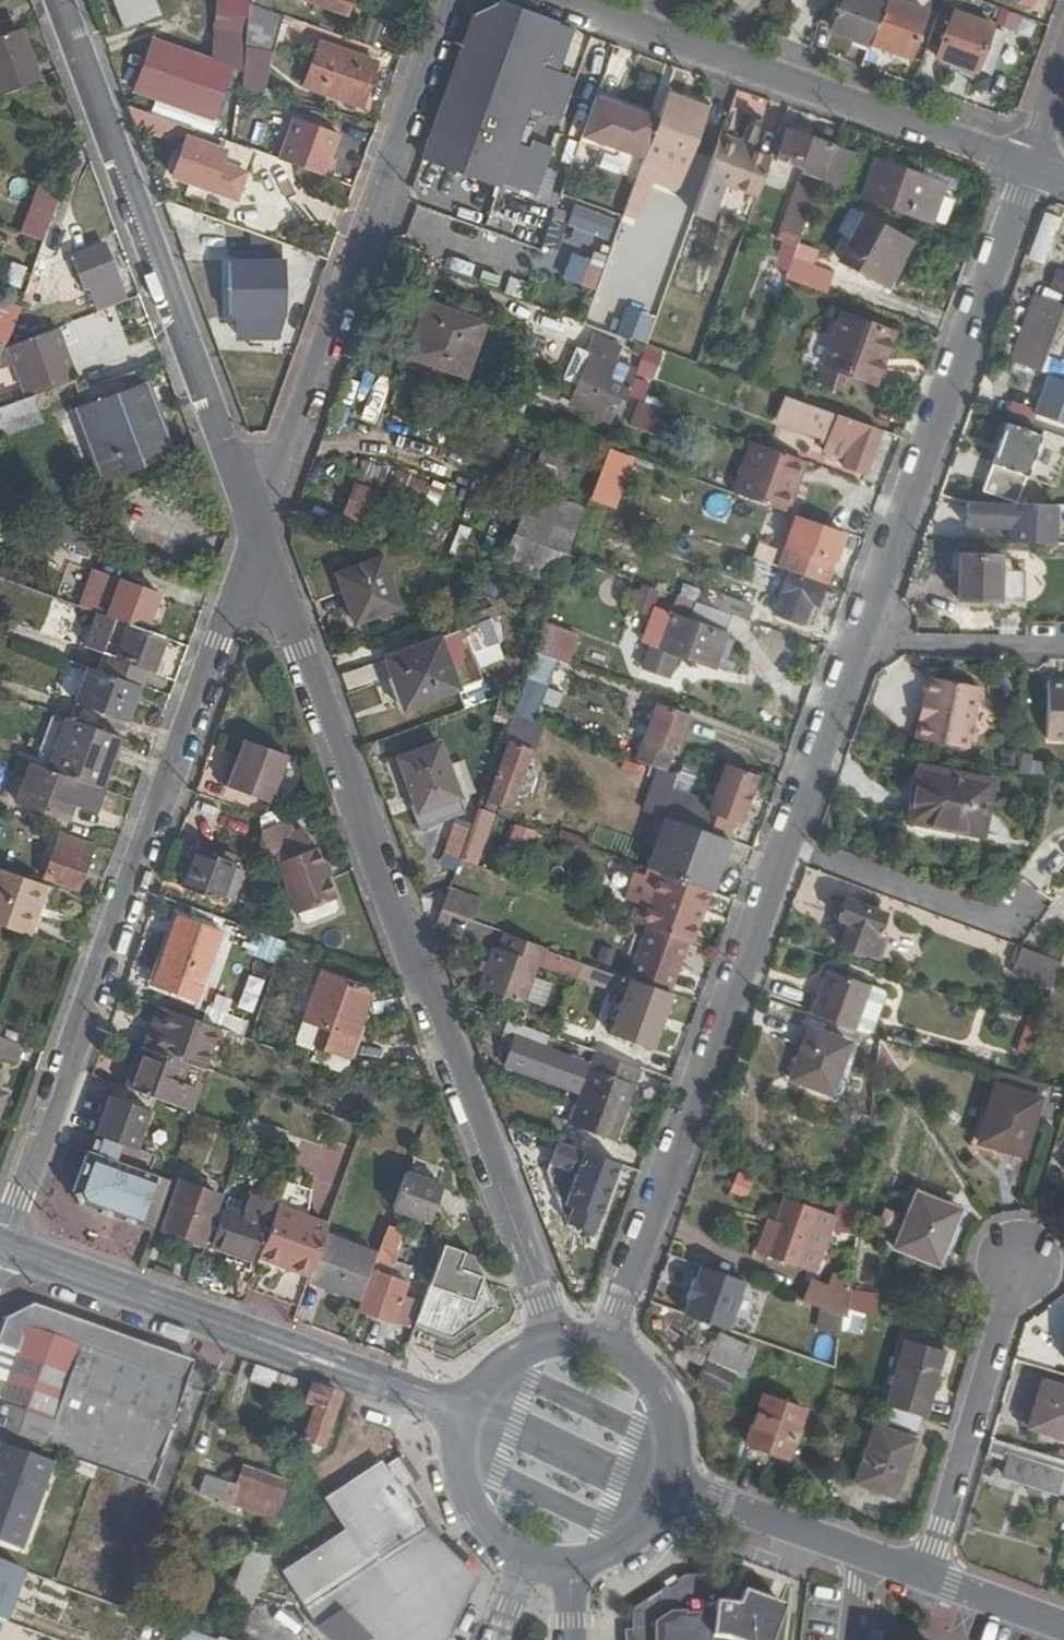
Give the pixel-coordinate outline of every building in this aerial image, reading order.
[(127,27),(165,14),(159,0),(116,0),(127,27)] [(221,21),(248,23),(250,0),(222,0),(221,21)] [(285,11),(272,6),(254,0),(250,0),(248,23),(247,36),(272,46),(285,11)] [(350,0),(317,0),(346,11),(350,0)] [(872,48),(872,47),(887,7),(865,0),(846,0),(836,26),(855,33),(852,41),(872,48)] [(887,7),(872,47),(908,61),(925,14),(889,1),(887,7)] [(535,104),(542,107),(554,75),(546,72),(566,23),(507,2),(479,11),(441,120),(514,145),(520,145),(535,104)] [(994,26),(1017,32),(1021,15),(998,9),(994,26)] [(361,41),(380,44),(385,20),(366,17),(361,41)] [(940,62),(977,76),(994,31),(957,17),(940,62)] [(244,71),(247,36),(248,23),(221,21),(218,62),(233,67),(244,71)] [(558,71),(575,26),(566,23),(546,72),(554,75),(542,107),(561,113),(575,77),(558,71)] [(0,37),(0,88),(3,95),(37,83),(30,64),(35,62),(23,32),(1,40),(0,37)] [(215,117),(233,67),(218,62),(156,38),(137,90),(215,117)] [(379,61),(337,46),(330,64),(315,59),(306,82),(363,104),(379,61)] [(713,106),(672,90),(627,213),(639,218),(655,178),(683,188),(713,106)] [(647,155),(661,117),(601,95),(587,134),(647,155)] [(723,138),(753,149),(766,115),(758,112),(749,140),(726,131),(723,138)] [(534,149),(520,145),(514,145),(441,120),(427,155),(505,184),(508,179),(539,190),(556,147),(540,140),(534,149)] [(238,141),(338,178),(345,157),(356,161),(366,137),(344,129),(334,154),(265,128),(262,132),(240,123),(238,141)] [(820,194),(837,144),(793,128),(785,151),(811,160),(783,233),(789,236),(777,269),(792,274),(802,244),(820,194)] [(225,150),(189,137),(177,173),(243,198),(252,172),(222,160),(225,150)] [(762,195),(775,156),(753,149),(723,138),(710,176),(762,195)] [(863,153),(844,147),(831,184),(849,189),(863,153)] [(939,221),(949,190),(925,181),(928,174),(883,157),(869,195),(939,221)] [(925,181),(949,190),(952,182),(928,174),(925,181)] [(54,222),(65,191),(39,181),(22,232),(47,241),(54,222)] [(566,231),(606,246),(617,217),(577,202),(566,231)] [(1043,263),(1060,216),(1044,210),(1026,257),(1043,263)] [(892,286),(919,240),(870,212),(844,258),(892,286)] [(66,227),(54,222),(47,241),(29,293),(26,300),(34,303),(51,257),(55,259),(66,227)] [(101,312),(128,302),(106,242),(54,262),(65,294),(91,285),(101,312)] [(802,244),(792,274),(790,279),(832,294),(839,271),(816,264),(820,250),(802,244)] [(604,257),(572,248),(563,279),(596,288),(604,257)] [(289,257),(232,258),(234,313),(290,311),(289,257)] [(10,261),(5,282),(21,286),(26,265),(10,261)] [(1063,292),(1063,268),(1055,266),(1048,288),(1063,292)] [(1009,359),(1041,372),(1063,310),(1063,297),(1042,289),(1024,340),(1016,338),(1009,359)] [(491,323),(431,302),(413,353),(473,376),(491,323)] [(617,332),(647,340),(655,312),(625,304),(617,332)] [(846,313),(827,362),(857,373),(881,382),(898,332),(846,313)] [(19,321),(0,314),(0,340),(10,344),(19,321)] [(26,389),(75,371),(59,328),(11,347),(17,365),(26,389)] [(623,402),(627,407),(632,395),(640,373),(617,362),(623,347),(594,333),(587,349),(580,346),(566,378),(583,385),(574,404),(612,422),(623,402)] [(651,343),(640,339),(634,350),(647,355),(651,343)] [(2,369),(10,344),(0,340),(0,373),(2,369)] [(11,347),(10,344),(2,369),(17,365),(11,347)] [(857,373),(827,362),(822,377),(851,388),(857,373)] [(29,397),(78,379),(75,371),(26,389),(29,397)] [(1054,376),(1039,414),(1063,423),(1063,380),(1054,376)] [(145,379),(116,391),(125,412),(154,401),(145,379)] [(125,412),(116,391),(77,406),(97,460),(116,453),(125,474),(175,454),(154,401),(125,412)] [(16,403),(12,393),(0,397),(0,408),(0,409),(16,403)] [(872,475),(889,430),(791,394),(785,412),(835,431),(834,435),(838,437),(833,451),(853,458),(849,468),(872,475)] [(29,397),(16,403),(0,409),(0,427),(43,410),(41,401),(32,404),(29,397)] [(628,424),(656,435),(667,409),(639,398),(628,424)] [(1016,504),(1041,436),(1007,423),(981,491),(1016,504)] [(760,442),(742,494),(782,508),(793,512),(812,461),(760,442)] [(373,522),(378,508),(383,494),(363,487),(353,515),(373,522)] [(510,560),(568,567),(577,499),(518,492),(510,560)] [(782,508),(742,494),(740,500),(746,502),(741,515),(775,527),(782,508)] [(967,503),(967,527),(1010,528),(1010,542),(1055,543),(1056,505),(1016,504),(967,503)] [(390,513),(378,508),(373,522),(385,526),(390,513)] [(784,535),(793,512),(782,508),(775,527),(773,531),(784,535)] [(842,536),(847,536),(808,521),(801,537),(842,536)] [(787,543),(779,567),(791,572),(825,584),(842,536),(801,537),(798,547),(787,543)] [(575,541),(570,553),(583,558),(587,541),(575,541)] [(998,557),(958,555),(956,599),(1019,602),(1021,571),(998,570),(998,557)] [(337,571),(355,619),(398,605),(380,556),(337,571)] [(816,605),(825,584),(791,572),(774,612),(803,623),(810,603),(816,605)] [(132,621),(148,627),(164,593),(128,580),(121,600),(101,593),(95,608),(132,621)] [(649,613),(658,588),(641,582),(632,607),(649,613)] [(726,595),(720,609),(747,619),(753,605),(726,595)] [(810,603),(803,623),(808,625),(816,605),(810,603)] [(711,666),(723,634),(667,614),(647,668),(666,675),(674,652),(711,666)] [(132,621),(118,655),(153,666),(164,634),(148,627),(132,621)] [(580,638),(544,625),(534,650),(545,654),(570,664),(580,638)] [(403,673),(415,704),(479,678),(468,650),(478,646),(473,636),(464,638),(460,628),(384,656),(392,677),(403,673)] [(534,650),(526,673),(537,677),(545,654),(534,650)] [(138,683),(87,665),(75,701),(125,718),(138,683)] [(403,707),(415,704),(403,673),(392,677),(403,707)] [(919,712),(914,733),(965,744),(978,686),(926,675),(922,694),(926,695),(923,712),(919,712)] [(1048,680),(1047,736),(1063,737),(1063,680),(1048,680)] [(658,702),(637,759),(662,769),(670,749),(676,750),(689,714),(658,702)] [(48,767),(102,786),(121,732),(66,713),(48,767)] [(233,770),(226,768),(221,782),(266,799),(283,751),(245,738),(239,754),(233,770)] [(489,797),(509,806),(515,791),(520,793),(530,788),(535,775),(532,768),(525,765),(530,747),(509,740),(489,797)] [(425,826),(465,810),(439,742),(398,756),(425,826)] [(232,752),(226,768),(233,770),(239,754),(232,752)] [(48,767),(31,760),(17,798),(68,817),(74,802),(94,808),(102,786),(48,767)] [(904,814),(905,814),(909,815),(919,770),(914,768),(904,814)] [(909,815),(905,814),(900,833),(975,849),(988,784),(919,770),(909,815)] [(658,804),(669,782),(654,775),(644,797),(658,804)] [(725,838),(741,844),(751,819),(670,787),(659,814),(675,820),(725,838)] [(496,812),(479,806),(466,839),(484,844),(496,812)] [(291,813),(261,824),(265,863),(281,857),(300,908),(302,917),(308,920),(338,909),(341,903),(337,895),(319,843),(316,844),(309,824),(296,829),(291,813)] [(675,820),(657,871),(708,889),(725,838),(675,820)] [(530,847),(536,829),(514,821),(508,839),(530,847)] [(79,888),(95,843),(60,830),(43,876),(79,888)] [(183,886),(220,899),(234,861),(197,848),(183,886)] [(0,867),(0,925),(26,934),(43,883),(0,867)] [(708,889),(657,871),(646,904),(636,900),(629,919),(646,925),(687,939),(690,941),(697,922),(691,919),(696,904),(702,907),(708,889)] [(449,888),(442,908),(472,919),(479,899),(449,888)] [(846,901),(837,919),(846,923),(839,945),(873,957),(881,935),(878,934),(885,914),(846,901)] [(697,922),(702,907),(696,904),(691,919),(697,922)] [(160,970),(199,985),(220,930),(179,917),(160,970)] [(687,939),(646,925),(628,974),(669,988),(687,939)] [(545,946),(507,932),(502,947),(493,944),(478,986),(524,1002),(540,962),(545,946)] [(313,971),(320,953),(286,941),(279,958),(313,971)] [(613,972),(609,969),(545,946),(540,962),(607,987),(613,972)] [(1016,965),(1022,948),(1018,947),(1012,964),(1016,965)] [(1060,962),(1022,948),(1016,965),(1013,974),(1051,988),(1060,962)] [(348,1058),(372,987),(323,970),(297,1039),(348,1058)] [(825,972),(810,1015),(852,1030),(869,1036),(886,993),(869,987),(825,972)] [(672,993),(629,977),(609,1034),(650,1050),(672,993)] [(218,1027),(167,1009),(158,1006),(149,1029),(158,1033),(153,1047),(177,1056),(187,1060),(204,1066),(218,1027)] [(584,1040),(589,1026),(556,1015),(551,1029),(584,1040)] [(149,1029),(144,1044),(153,1047),(158,1033),(149,1029)] [(789,1081),(835,1098),(855,1048),(809,1029),(789,1081)] [(12,1061),(19,1044),(0,1036),(0,1057),(12,1061)] [(611,1141),(638,1070),(594,1053),(589,1066),(514,1037),(503,1065),(578,1093),(566,1124),(611,1141)] [(144,1044),(128,1086),(189,1109),(198,1085),(180,1079),(187,1060),(177,1056),(144,1044)] [(974,1142),(1019,1157),(1036,1098),(991,1084),(974,1142)] [(79,1203),(152,1228),(169,1179),(150,1171),(156,1155),(134,1148),(149,1108),(108,1094),(93,1129),(95,1134),(72,1190),(79,1203)] [(341,1191),(356,1147),(352,1145),(360,1125),(346,1118),(321,1110),(319,1116),(302,1112),(297,1125),(313,1129),(313,1133),(334,1140),(319,1182),(341,1191)] [(593,1237),(618,1165),(557,1143),(548,1166),(574,1175),(562,1208),(570,1211),(564,1227),(593,1237)] [(729,1189),(745,1196),(753,1178),(737,1170),(729,1189)] [(445,1184),(406,1171),(392,1213),(431,1226),(445,1184)] [(935,1262),(957,1208),(915,1190),(891,1245),(935,1262)] [(164,1226),(201,1239),(215,1203),(193,1195),(187,1209),(171,1203),(164,1226)] [(772,1222),(759,1256),(791,1268),(813,1210),(781,1198),(772,1222)] [(211,1245),(250,1259),(268,1212),(251,1205),(246,1219),(223,1210),(211,1245)] [(276,1208),(258,1256),(309,1275),(324,1236),(328,1227),(276,1208)] [(754,1254),(759,1256),(772,1222),(766,1220),(754,1254)] [(360,1299),(356,1308),(392,1321),(407,1282),(384,1273),(400,1230),(386,1226),(376,1254),(360,1299)] [(309,1275),(308,1280),(360,1299),(376,1254),(324,1236),(309,1275)] [(492,1304),(473,1252),(444,1241),(414,1322),(450,1335),(492,1304)] [(685,1299),(680,1313),(723,1329),(741,1281),(698,1265),(692,1280),(690,1279),(683,1298),(685,1299)] [(808,1306),(840,1317),(844,1319),(846,1307),(847,1301),(814,1289),(808,1306)] [(150,1479),(190,1367),(93,1333),(22,1309),(2,1321),(0,1328),(0,1426),(54,1445),(150,1479)] [(905,1339),(883,1404),(921,1415),(943,1351),(905,1339)] [(716,1358),(713,1363),(736,1375),(739,1369),(716,1358)] [(736,1375),(713,1363),(705,1360),(695,1381),(727,1395),(736,1375)] [(341,1396),(279,1374),(276,1383),(308,1394),(306,1402),(314,1405),(301,1441),(322,1449),(341,1396)] [(1043,1381),(1027,1427),(1063,1438),(1063,1387),(1043,1381)] [(763,1394),(745,1440),(786,1456),(802,1410),(763,1394)] [(855,1481),(892,1495),(913,1441),(875,1425),(855,1481)] [(986,1454),(1008,1461),(1010,1457),(1063,1473),(1063,1460),(991,1438),(986,1454)] [(314,1604),(308,1607),(319,1625),(336,1639),(448,1639),(470,1578),(420,1534),(425,1528),(411,1510),(416,1504),(403,1487),(413,1480),(396,1457),(334,1502),(354,1532),(295,1574),(314,1604)] [(1008,1461),(1005,1473),(1063,1491),(1063,1473),(1010,1457),(1008,1461)] [(270,1517),(284,1482),(240,1466),(227,1502),(270,1517)] [(17,1553),(39,1490),(0,1476),(0,1547),(17,1553)] [(245,1603),(266,1547),(251,1542),(230,1597),(245,1603)] [(0,1561),(0,1580),(25,1589),(30,1573),(0,1561)] [(719,1578),(683,1579),(679,1582),(679,1585),(670,1591),(668,1588),(633,1610),(633,1630),(628,1630),(628,1639),(712,1639),(715,1612),(719,1578)] [(786,1608),(745,1592),(737,1615),(715,1612),(712,1639),(774,1639),(786,1608)] [(2,1622),(0,1629),(0,1639),(26,1639),(29,1630),(2,1622)] [(177,1639),(220,1639),(182,1627),(177,1639)] [(881,1631),(879,1639),(906,1639),(881,1631)]
